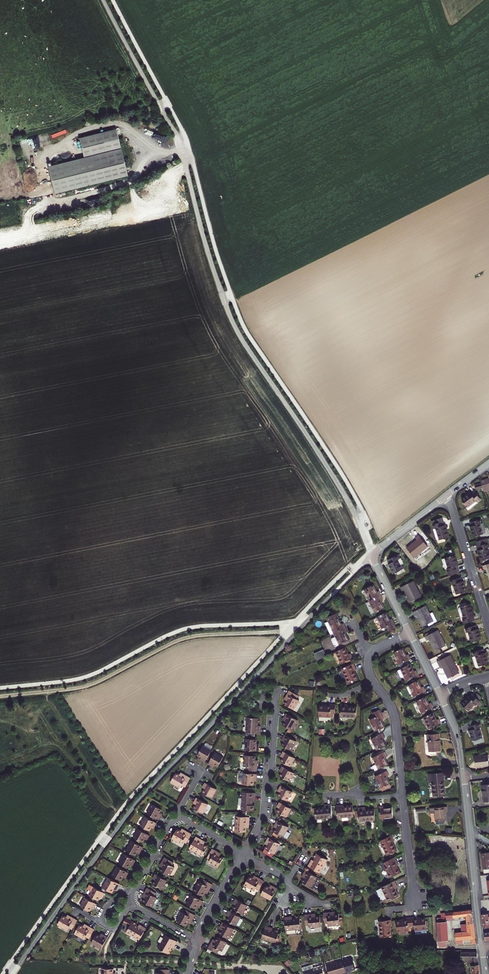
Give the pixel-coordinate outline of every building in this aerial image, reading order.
[(84,158),(48,167),(54,194),(128,176),(116,129),(79,138),(84,158)] [(488,478),(481,481),(481,483),(483,487),(483,488),(488,486),(488,480),(488,478)] [(471,493),(462,499),(465,503),(467,506),(466,507),(468,510),(478,503),(477,502),(481,499),(475,491),(471,493)] [(445,538),(449,537),(445,525),(444,525),(442,518),(433,520),(434,524),(433,524),(435,529),(434,529),(437,540),(439,539),(440,540),(445,538)] [(472,526),(471,527),(474,537),(483,534),(480,524),(481,524),(480,519),(470,522),(472,526)] [(417,540),(407,548),(414,557),(428,546),(419,535),(415,538),(417,540)] [(478,550),(481,561),(488,558),(488,554),(487,548),(488,547),(486,538),(476,542),(479,550),(478,550)] [(389,564),(393,574),(402,569),(400,565),(402,564),(403,563),(401,558),(400,559),(398,555),(388,560),(390,563),(389,564)] [(459,573),(457,566),(458,566),(455,555),(454,556),(452,556),(442,559),(446,569),(447,569),(449,576),(459,573)] [(454,584),(457,594),(466,592),(463,581),(462,582),(460,578),(455,579),(452,580),(451,581),(452,585),(454,584)] [(421,597),(413,581),(401,587),(402,591),(405,590),(411,602),(421,597)] [(381,596),(379,591),(376,592),(373,585),(364,590),(369,601),(381,596)] [(384,608),(380,601),(383,600),(381,596),(369,601),(375,612),(384,608)] [(474,621),(473,617),(474,616),(470,604),(460,607),(459,608),(458,610),(460,615),(463,614),(465,619),(463,619),(464,623),(474,621)] [(429,614),(425,606),(419,609),(413,612),(415,616),(417,615),(423,627),(428,624),(433,622),(433,623),(437,621),(433,612),(429,614)] [(327,619),(328,622),(334,633),(345,628),(343,623),(341,624),(340,622),(337,618),(338,617),(336,613),(328,617),(327,619)] [(377,617),(382,629),(387,626),(389,631),(396,628),(392,619),(390,620),(386,613),(377,617)] [(325,623),(331,635),(334,633),(328,622),(325,623)] [(469,632),(472,642),(481,639),(478,629),(477,629),(475,625),(475,626),(473,626),(466,628),(467,633),(469,632)] [(339,645),(349,640),(348,639),(345,633),(347,632),(345,628),(334,633),(335,636),(333,638),(332,638),(331,639),(335,646),(336,647),(336,646),(337,647),(339,646),(339,645)] [(431,634),(426,636),(425,637),(427,641),(430,640),(435,651),(445,646),(438,630),(431,634)] [(351,654),(348,655),(345,648),(336,652),(342,664),(353,658),(352,656),(351,654)] [(406,655),(402,648),(393,652),(399,664),(400,663),(405,661),(410,659),(408,654),(406,655)] [(317,661),(326,656),(323,649),(314,654),(317,661)] [(473,652),(474,657),(476,656),(477,660),(474,661),(475,667),(476,668),(478,668),(480,667),(479,666),(488,663),(485,653),(484,653),(483,649),(481,650),(479,650),(473,652)] [(442,659),(439,661),(437,662),(441,668),(443,667),(449,678),(459,673),(450,655),(448,656),(446,657),(442,659)] [(355,667),(353,663),(342,669),(349,683),(358,679),(354,671),(356,670),(355,667)] [(413,672),(410,664),(398,670),(401,677),(400,677),(402,678),(405,676),(407,680),(408,680),(413,677),(418,675),(416,670),(413,672)] [(421,688),(418,681),(409,685),(414,696),(426,691),(423,687),(421,688)] [(296,699),(298,695),(289,690),(286,697),(287,698),(285,700),(286,701),(284,704),(294,709),(299,700),(296,699)] [(469,696),(461,704),(462,704),(464,706),(466,708),(465,709),(467,711),(467,710),(468,711),(475,703),(479,706),(482,703),(479,700),(475,696),(473,694),(470,697),(469,696)] [(425,697),(416,701),(422,713),(422,712),(427,710),(433,707),(431,703),(429,704),(425,697)] [(327,706),(319,705),(319,716),(331,717),(331,713),(334,713),(335,713),(336,705),(332,704),(327,704),(327,706)] [(343,705),(341,705),(340,717),(356,718),(357,707),(348,707),(348,705),(343,705)] [(370,720),(375,731),(384,727),(381,720),(383,719),(379,710),(372,713),(374,718),(370,720)] [(436,720),(433,713),(424,717),(430,729),(430,728),(435,726),(441,723),(439,719),(436,720)] [(292,730),(298,720),(286,714),(284,717),(286,718),(285,721),(283,725),(292,730)] [(247,717),(247,732),(260,734),(260,726),(258,726),(258,723),(260,724),(260,718),(247,717)] [(469,730),(472,741),(482,738),(479,728),(481,727),(479,723),(469,726),(470,730),(469,730)] [(372,739),(377,750),(386,746),(383,739),(385,738),(383,733),(372,739)] [(440,751),(439,733),(427,734),(427,740),(428,740),(429,752),(440,751)] [(291,750),(296,741),(285,735),(283,738),(284,739),(282,741),(283,742),(282,745),(291,750)] [(246,739),(245,750),(258,751),(259,747),(256,747),(257,744),(257,740),(246,739)] [(202,760),(205,762),(212,751),(203,746),(198,755),(201,757),(201,758),(202,759),(202,760)] [(290,766),(295,758),(283,751),(282,755),(283,756),(282,757),(283,757),(281,761),(290,766)] [(377,765),(379,769),(388,765),(384,758),(387,757),(385,752),(373,758),(377,765)] [(223,757),(215,753),(208,764),(212,766),(212,765),(214,766),(214,765),(218,767),(223,757)] [(247,771),(257,771),(257,763),(255,763),(255,760),(256,756),(245,755),(244,767),(247,767),(247,771)] [(476,769),(485,768),(485,766),(488,766),(488,763),(488,755),(484,756),(484,755),(475,756),(475,760),(477,761),(477,765),(476,765),(476,769)] [(289,781),(294,773),(282,766),(281,770),(281,772),(282,772),(280,776),(289,781)] [(375,776),(382,791),(391,787),(386,776),(389,775),(387,771),(375,776)] [(182,785),(185,787),(190,778),(183,774),(182,776),(180,775),(176,773),(171,782),(181,788),(182,785)] [(256,778),(257,774),(244,773),(243,785),(254,785),(254,781),(254,778),(256,778)] [(434,795),(445,794),(443,773),(429,774),(429,779),(432,779),(434,795)] [(203,788),(204,789),(202,792),(212,798),(217,789),(205,783),(203,786),(204,787),(203,788)] [(287,801),(292,792),(281,785),(279,789),(280,790),(279,792),(280,792),(278,796),(287,801)] [(255,800),(255,793),(243,792),(242,810),(254,811),(254,805),(252,805),(253,800),(255,800)] [(203,813),(208,804),(197,798),(195,801),(196,802),(195,804),(194,808),(203,813)] [(286,817),(291,809),(280,802),(278,806),(279,806),(278,808),(279,808),(277,812),(286,817)] [(149,814),(155,818),(158,820),(160,816),(161,813),(160,813),(162,810),(152,804),(147,813),(149,814)] [(338,817),(338,818),(354,816),(353,806),(344,807),(344,805),(337,806),(337,810),(338,817)] [(313,815),(314,815),(316,814),(316,819),(332,817),(331,806),(324,806),(325,808),(315,809),(315,808),(313,808),(313,815)] [(380,819),(393,818),(392,808),(384,808),(384,806),(379,806),(380,819)] [(435,813),(436,821),(445,820),(445,812),(447,812),(447,807),(430,808),(431,813),(435,813)] [(356,817),(359,817),(359,821),(376,820),(375,809),(365,810),(365,808),(358,808),(358,811),(355,811),(356,817)] [(426,811),(426,809),(414,810),(415,830),(418,830),(416,812),(426,811)] [(249,825),(249,817),(236,816),(235,831),(246,832),(246,828),(247,824),(249,825)] [(155,827),(157,823),(145,817),(140,826),(150,831),(151,828),(152,828),(154,826),(155,827)] [(289,827),(277,821),(275,824),(277,825),(276,828),(274,832),(279,834),(283,837),(289,827)] [(147,838),(148,839),(150,835),(138,829),(133,837),(143,843),(145,839),(146,840),(147,838)] [(183,841),(187,843),(192,834),(185,830),(183,833),(181,831),(177,829),(172,838),(182,844),(183,841)] [(391,836),(389,837),(380,841),(387,855),(396,851),(393,843),(394,842),(391,836)] [(201,843),(203,841),(196,837),(190,848),(198,853),(198,854),(202,856),(208,846),(204,844),(201,843)] [(280,844),(269,837),(267,841),(269,842),(267,845),(265,848),(263,852),(272,858),(280,844)] [(141,851),(143,847),(131,841),(126,851),(135,856),(137,852),(139,850),(141,851)] [(218,854),(219,853),(212,849),(207,858),(210,859),(209,862),(218,867),(223,858),(220,856),(220,855),(218,854)] [(134,864),(136,860),(124,854),(119,863),(128,868),(130,865),(131,865),(133,863),(134,864)] [(312,860),(308,866),(319,873),(328,860),(316,854),(314,858),(315,859),(314,861),(312,860)] [(172,865),(174,862),(165,857),(161,864),(162,865),(161,867),(162,867),(160,871),(169,876),(174,867),(172,865)] [(398,865),(395,857),(386,861),(388,865),(385,866),(390,877),(400,873),(397,866),(398,865)] [(127,876),(129,873),(117,866),(112,875),(121,881),(123,877),(124,878),(125,876),(127,876)] [(311,887),(317,877),(306,871),(304,874),(306,875),(304,878),(302,882),(311,887)] [(162,889),(167,880),(155,874),(153,877),(154,878),(154,879),(155,880),(153,883),(162,889)] [(256,888),(259,890),(264,881),(257,877),(256,880),(253,878),(250,876),(244,885),(254,891),(256,888)] [(118,888),(120,884),(108,878),(103,887),(107,890),(112,893),(114,889),(116,886),(118,888)] [(209,891),(213,884),(204,879),(202,882),(199,881),(193,891),(203,896),(205,893),(206,890),(209,891)] [(398,888),(395,881),(382,887),(388,901),(399,897),(395,889),(398,888)] [(271,900),(277,889),(274,887),(273,889),(270,887),(266,885),(261,895),(271,900)] [(102,896),(103,896),(105,893),(93,887),(89,895),(90,896),(94,898),(98,900),(100,897),(101,897),(102,896)] [(154,896),(156,893),(148,888),(144,895),(145,895),(143,897),(144,898),(142,901),(152,907),(157,898),(154,896)] [(201,904),(203,901),(192,894),(186,904),(196,909),(198,905),(199,906),(200,904),(201,904)] [(94,907),(96,904),(85,897),(80,906),(84,908),(87,910),(90,911),(92,908),(93,908),(94,907)] [(247,905),(236,899),(234,902),(235,903),(234,904),(235,905),(233,908),(243,914),(247,905)] [(473,944),(476,944),(472,909),(454,912),(454,918),(467,916),(467,924),(468,932),(462,933),(455,933),(456,940),(472,938),(473,944)] [(191,922),(195,915),(186,910),(185,913),(182,912),(177,921),(186,926),(188,923),(189,923),(190,921),(191,922)] [(241,917),(229,911),(227,914),(228,914),(227,916),(228,916),(226,920),(236,925),(241,917)] [(331,912),(323,913),(324,923),(328,923),(329,926),(340,925),(340,923),(339,918),(339,914),(335,914),(331,914),(331,912)] [(312,914),(305,915),(306,925),(309,925),(310,928),(321,927),(320,916),(316,916),(313,916),(312,914)] [(69,928),(72,930),(77,921),(71,917),(69,919),(67,917),(63,915),(58,925),(68,930),(69,928)] [(296,930),(301,929),(300,916),(294,917),(295,918),(292,919),(292,916),(284,917),(286,930),(296,929),(296,930)] [(415,926),(416,934),(427,933),(427,926),(426,921),(426,918),(418,919),(418,917),(414,918),(415,926)] [(137,924),(126,918),(122,924),(126,926),(123,930),(126,933),(131,935),(131,934),(140,939),(146,928),(140,924),(138,927),(136,925),(137,924)] [(409,927),(415,926),(414,918),(404,919),(404,920),(396,921),(398,932),(409,931),(409,927)] [(381,937),(391,936),(390,927),(392,927),(391,920),(379,921),(381,937)] [(436,942),(450,941),(449,921),(435,922),(436,942)] [(228,939),(234,929),(223,922),(221,926),(222,927),(221,930),(219,933),(228,939)] [(86,937),(89,939),(94,930),(87,926),(86,928),(84,926),(80,924),(75,934),(85,939),(86,937)] [(261,939),(271,942),(276,944),(280,932),(275,930),(274,932),(272,931),(273,929),(265,926),(261,939)] [(91,943),(101,949),(108,937),(104,935),(103,937),(100,936),(97,934),(91,943)] [(174,948),(178,942),(166,935),(161,944),(158,948),(169,955),(172,950),(171,949),(172,947),(174,948)] [(212,941),(208,948),(217,953),(219,950),(222,951),(227,942),(217,937),(215,940),(214,940),(213,942),(212,941)] [(480,972),(477,953),(461,953),(461,954),(459,954),(459,958),(461,958),(461,959),(471,959),(473,973),(480,973),(480,972)] [(344,961),(347,971),(355,969),(352,959),(344,961)] [(344,961),(335,963),(338,973),(342,973),(347,971),(344,961)] [(335,963),(326,966),(329,973),(338,973),(335,963)] [(312,965),(302,968),(304,973),(314,973),(313,969),(312,965)]
